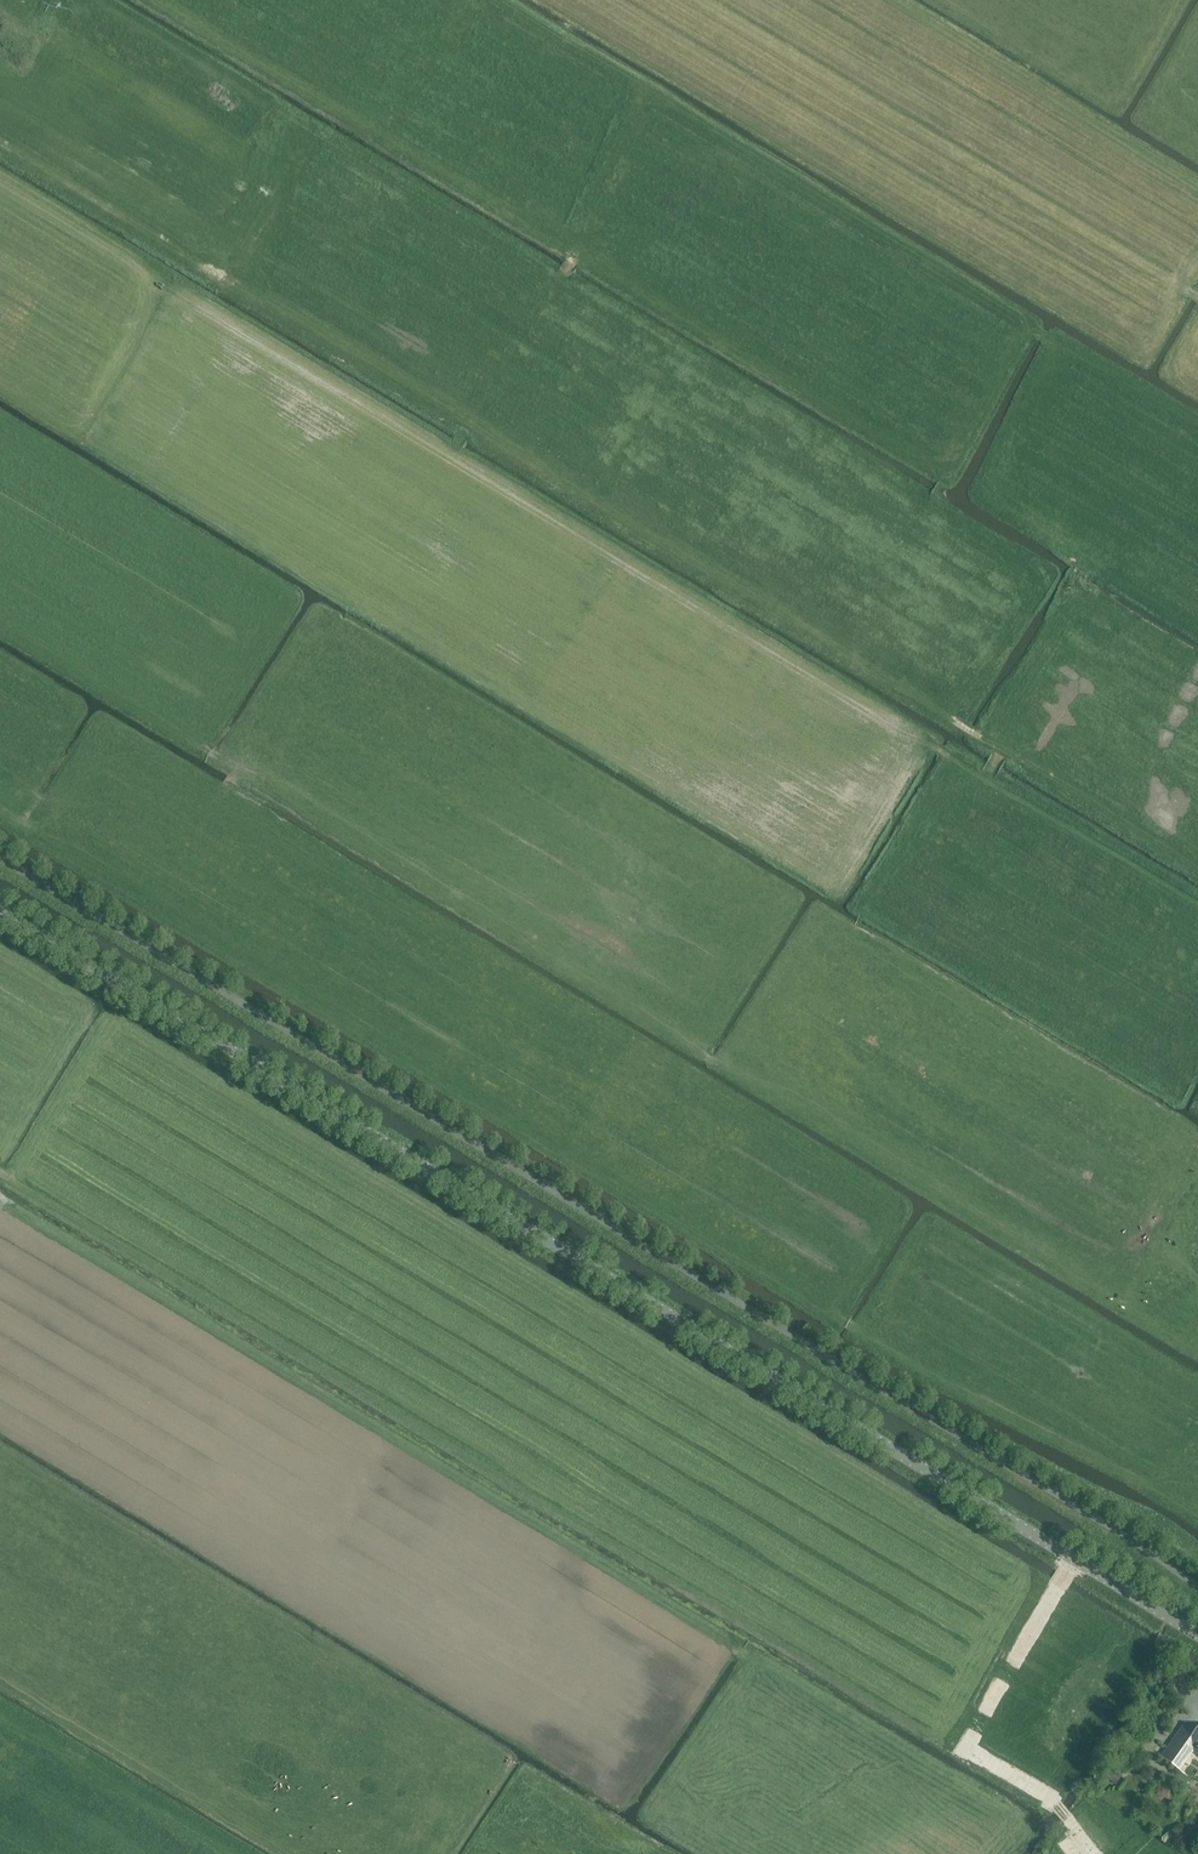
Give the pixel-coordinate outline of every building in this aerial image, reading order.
[(1187,1743),(1177,1736),(1162,1757),(1154,1751),(1153,1752),(1190,1778),(1191,1778),(1178,1768),(1192,1748),(1197,1752),(1197,1728),(1187,1743)]
